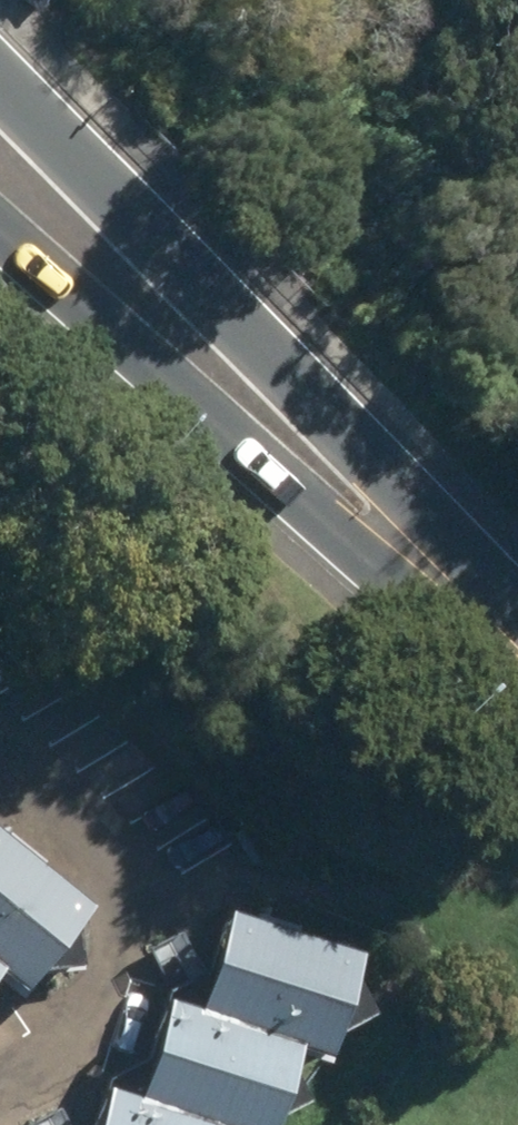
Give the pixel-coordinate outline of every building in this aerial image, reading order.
[(2,955),(30,977),(92,894),(0,824),(0,954),(2,955)] [(224,900),(196,1000),(302,1028),(337,1038),(364,938),(224,900)] [(137,1088),(241,1116),(272,1124),(275,1124),(302,1028),(196,1000),(164,991),(137,1088)] [(89,1124),(239,1124),(241,1116),(137,1088),(102,1078),(89,1124)]
